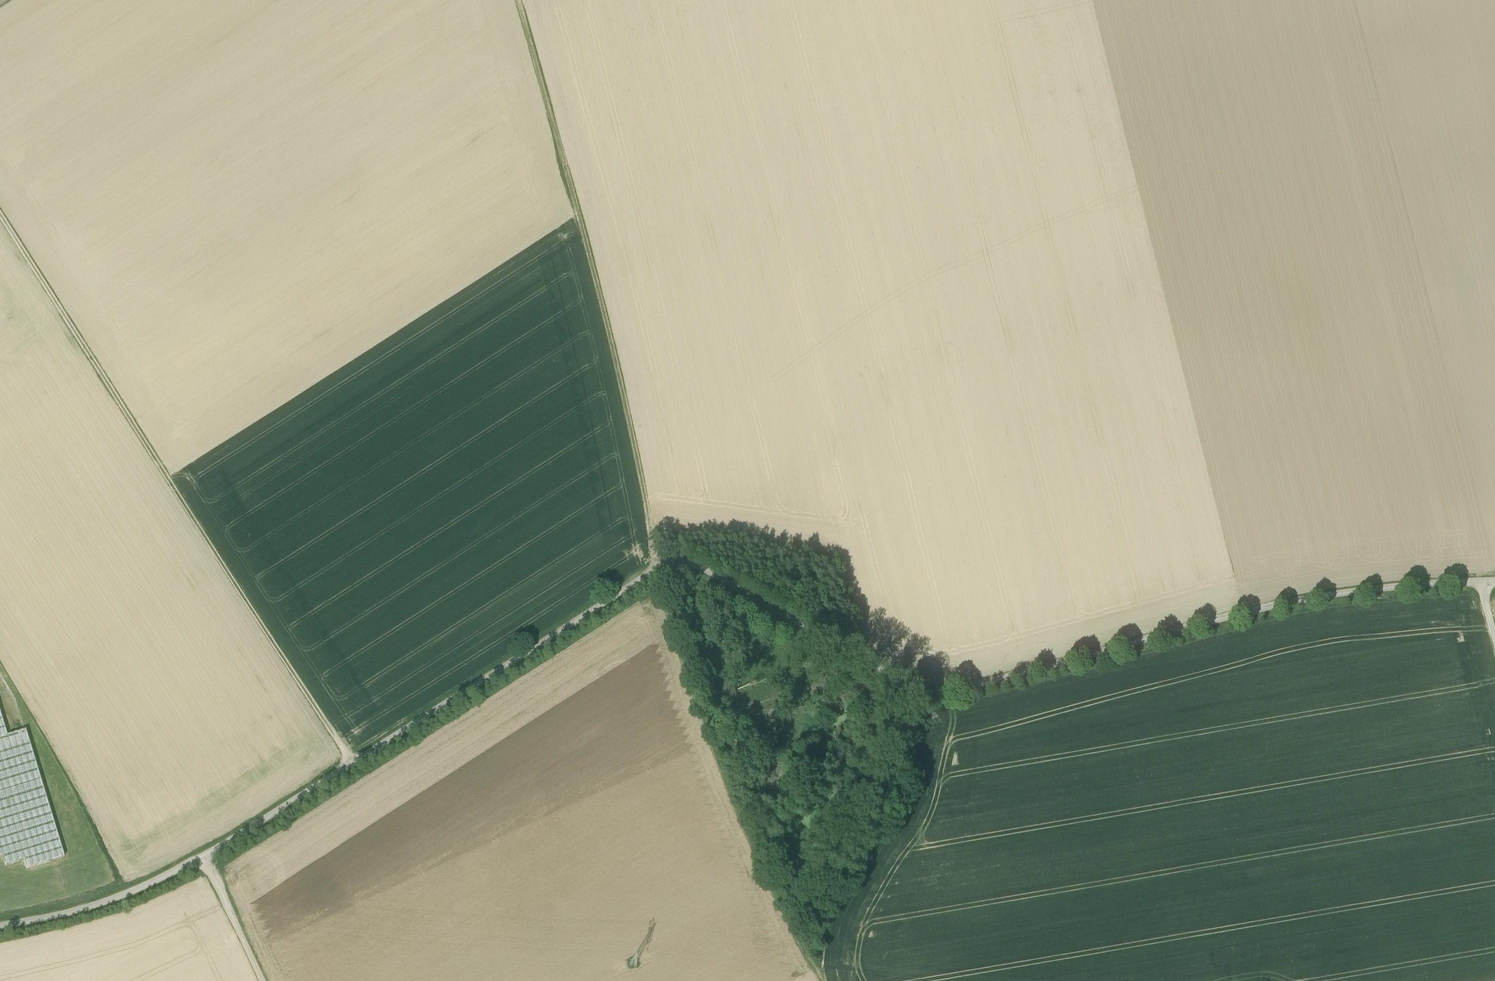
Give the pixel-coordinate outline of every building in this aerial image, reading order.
[(3,856),(6,864),(24,859),(27,868),(64,857),(26,731),(8,737),(0,711),(0,857),(3,856)]
